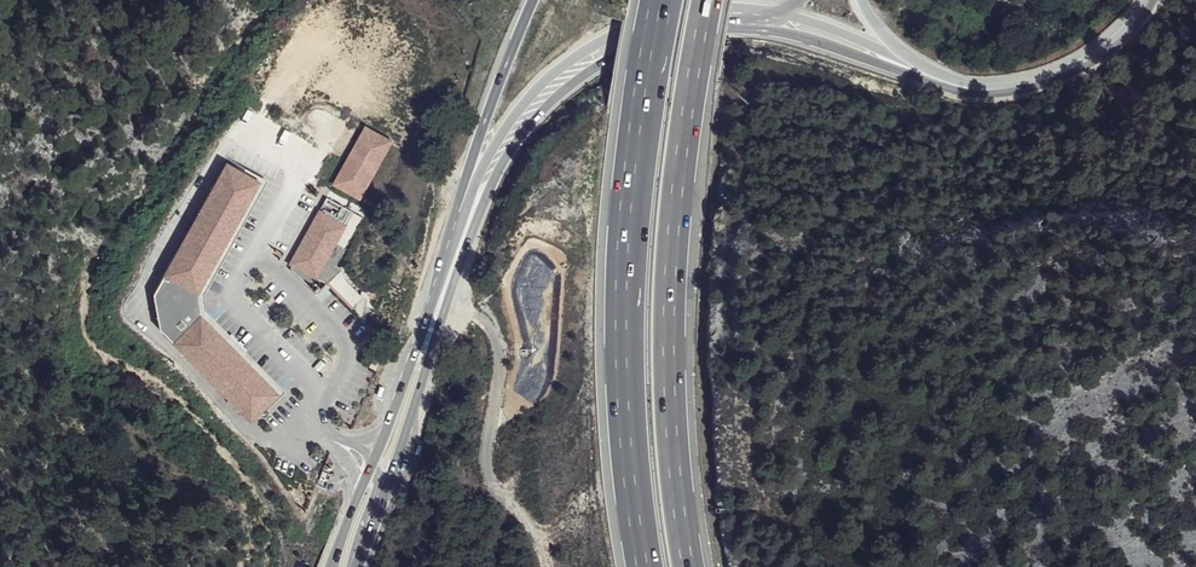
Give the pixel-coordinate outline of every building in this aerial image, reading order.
[(364,129),(333,187),(361,202),(392,144),(364,129)] [(226,162),(156,290),(153,293),(160,327),(161,328),(250,419),(278,392),(201,314),(198,292),(260,181),(226,162)] [(353,212),(326,198),(290,263),(293,265),(316,278),(335,244),(353,212)] [(316,278),(293,265),(291,269),(316,293),(341,268),(336,265),(345,249),(335,244),(316,278)] [(379,361),(373,358),(370,367),(371,367),(376,369),(379,361)] [(331,474),(323,471),(317,485),(325,489),(331,474)]
